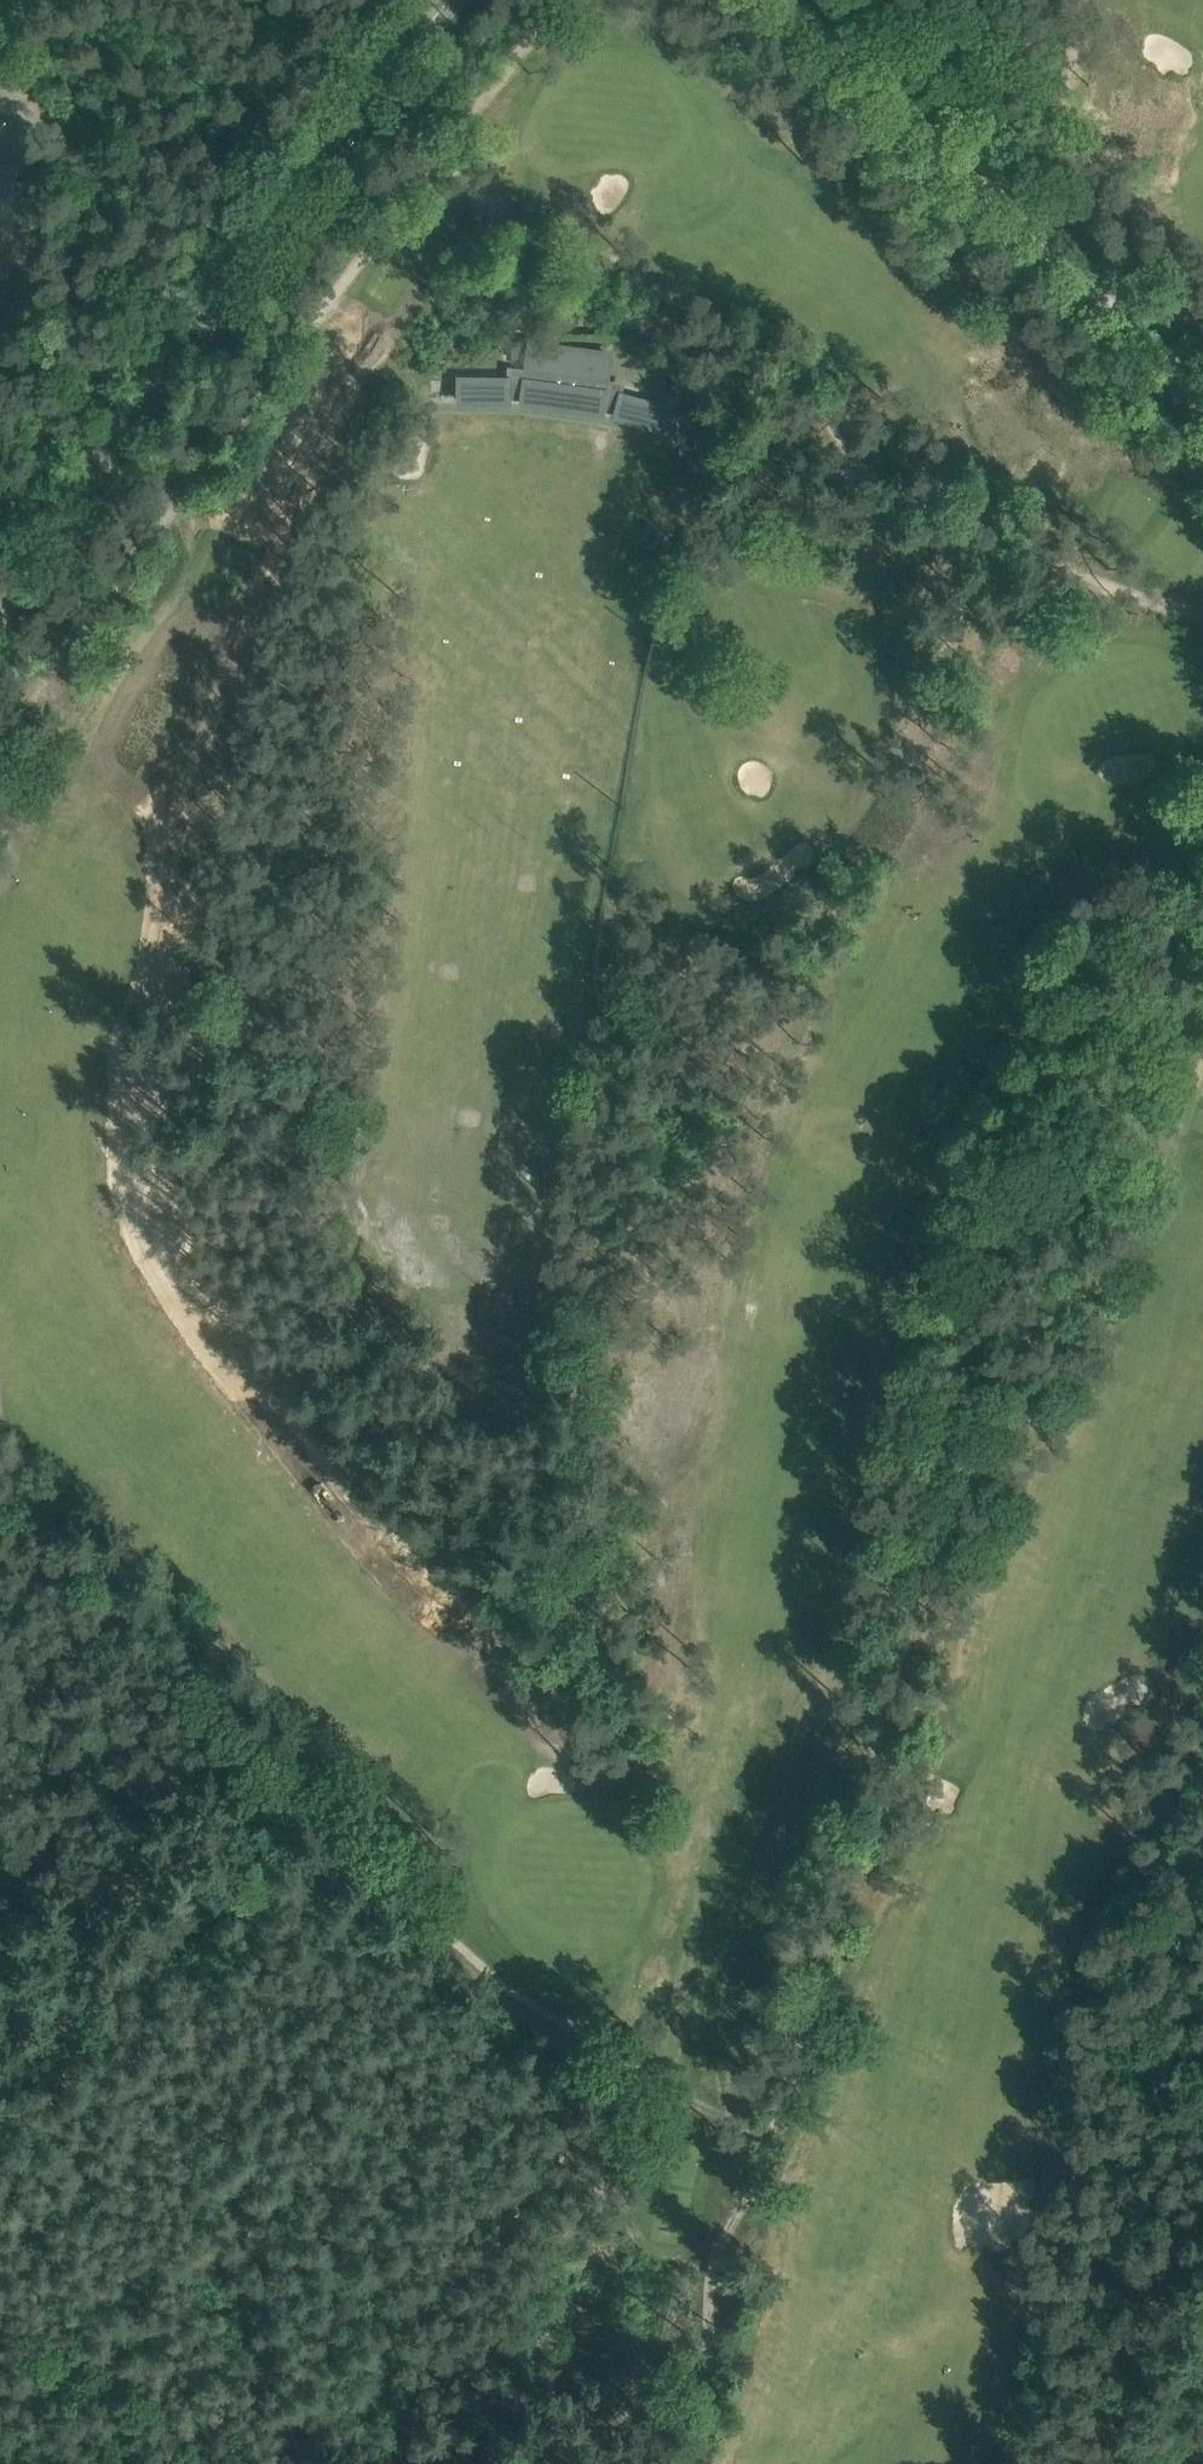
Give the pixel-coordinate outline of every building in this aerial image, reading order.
[(1139,100),(1147,138),(1167,134),(1159,96),(1139,100)] [(4,241),(7,227),(24,230),(31,183),(14,180),(17,166),(0,163),(0,240),(4,241)] [(562,200),(625,197),(624,177),(561,181),(562,200)] [(607,380),(610,355),(527,344),(524,369),(506,367),(506,381),(484,380),(483,399),(507,399),(520,400),(602,411),(614,414),(637,420),(642,402),(621,396),(624,383),(607,380)] [(531,1769),(530,1791),(570,1792),(571,1770),(531,1769)]
